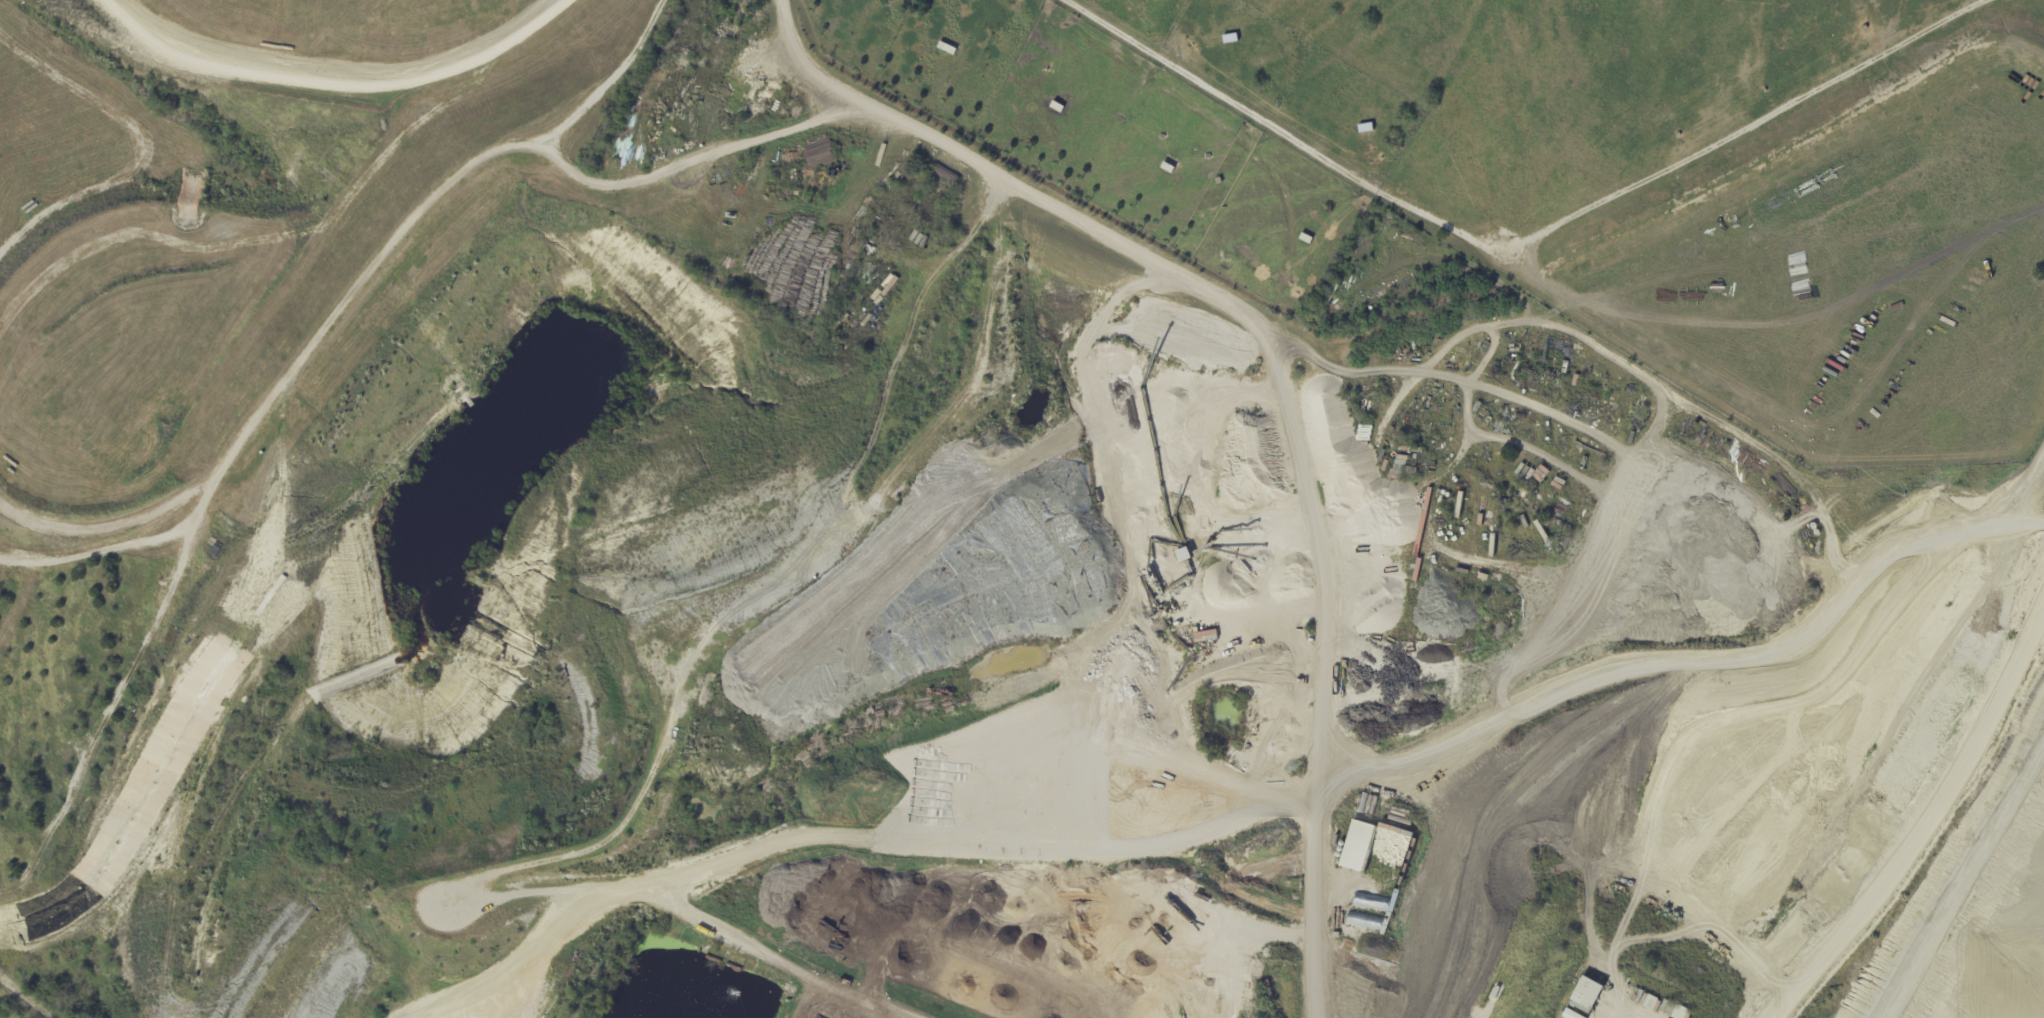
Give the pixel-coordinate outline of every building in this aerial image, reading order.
[(939,41),(956,49),(953,56),(935,48),(939,41)] [(1053,102),(1064,108),(1061,114),(1050,108),(1053,102)] [(1162,162),(1174,168),(1170,174),(1159,168),(1162,162)] [(1299,239),(1303,232),(1314,238),(1311,244),(1299,239)] [(906,275),(914,282),(906,292),(898,285),(906,275)] [(1459,491),(1464,492),(1460,518),(1456,518),(1459,491)] [(1532,522),(1537,519),(1549,540),(1545,543),(1532,522)] [(1223,604),(1235,605),(1234,615),(1222,613),(1223,604)] [(1278,772),(1289,773),(1288,782),(1276,781),(1278,772)] [(1583,975),(1604,986),(1591,1010),(1570,999),(1583,975)] [(1647,995),(1651,998),(1646,1008),(1642,1006),(1647,995)] [(1691,1014),(1689,1017),(1672,1017),(1670,1017),(1671,1016),(1659,1010),(1664,999),(1678,1006),(1678,1005),(1688,1010),(1688,1012),(1691,1014)] [(1657,1000),(1661,1002),(1656,1013),(1652,1010),(1657,1000)] [(1580,1016),(1584,1017),(1563,1017),(1561,1017),(1565,1008),(1580,1016)]
